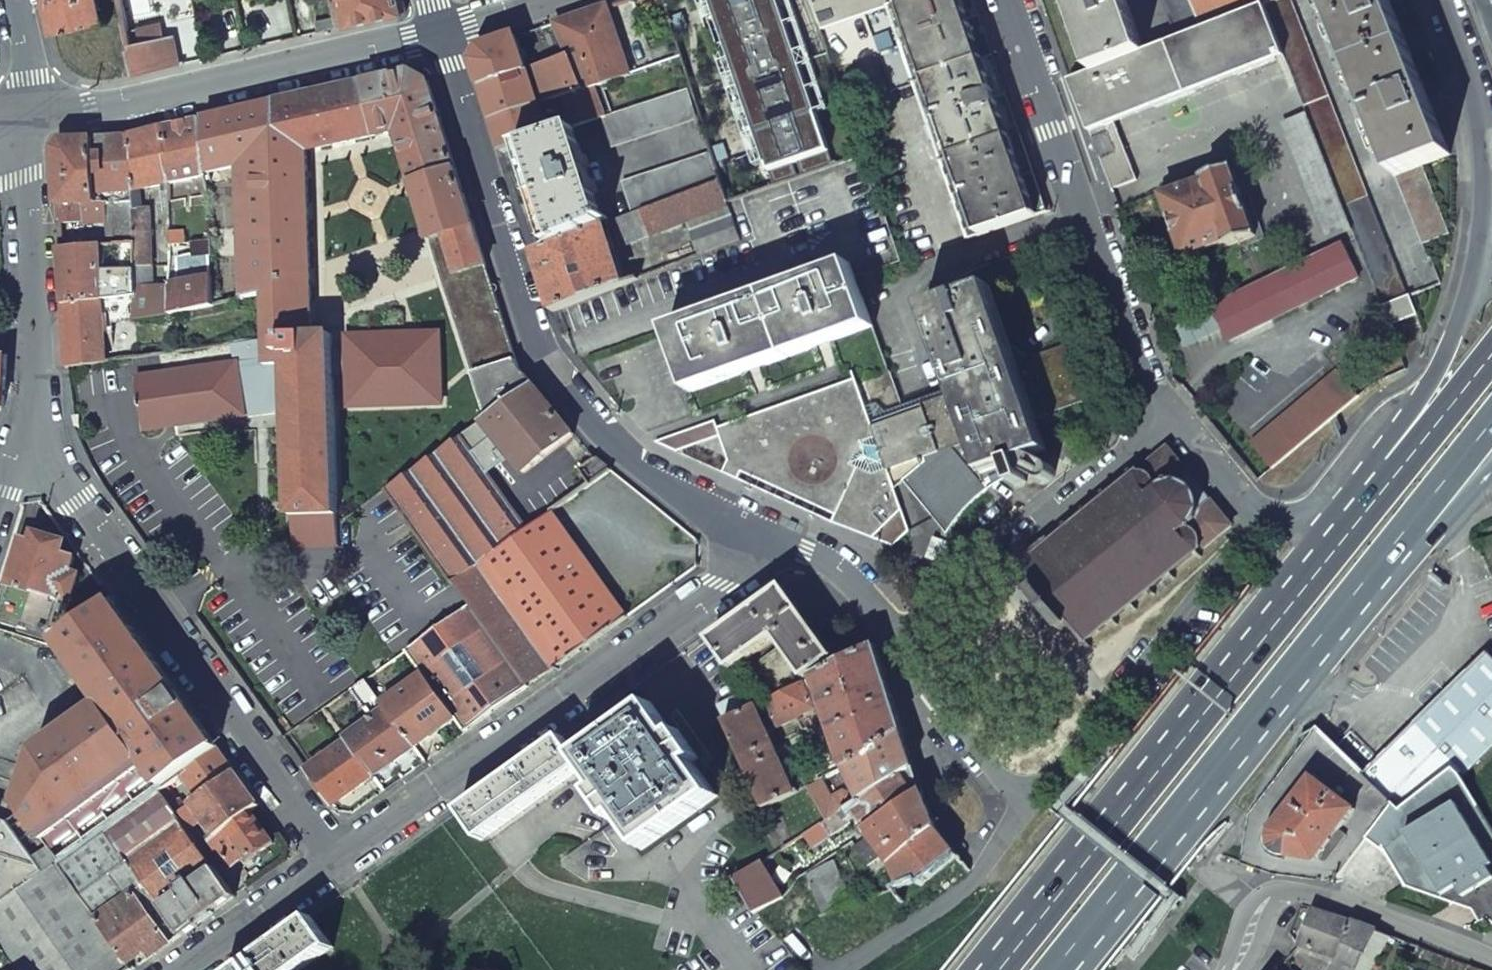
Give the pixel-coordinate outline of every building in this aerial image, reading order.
[(54,34),(105,22),(100,0),(46,0),(46,1),(54,34)] [(337,29),(349,25),(343,0),(339,0),(331,2),(337,29)] [(349,25),(378,19),(406,12),(403,0),(343,0),(349,25)] [(776,187),(837,167),(818,115),(829,111),(790,0),(699,0),(748,140),(758,136),(776,187)] [(821,30),(888,7),(898,3),(897,0),(811,0),(821,30)] [(888,7),(915,84),(998,56),(984,17),(978,0),(907,0),(898,3),(888,7)] [(1093,73),(1145,53),(1126,0),(1068,0),(1093,73)] [(1179,40),(1265,6),(1281,0),(1164,0),(1179,40)] [(1265,6),(1285,57),(1307,114),(1354,232),(1382,307),(1408,297),(1291,0),(1281,0),(1265,6)] [(1395,177),(1422,166),(1451,156),(1430,101),(1392,5),(1390,0),(1326,0),(1395,177)] [(569,57),(582,89),(593,86),(618,78),(630,74),(619,40),(607,6),(555,23),(569,57)] [(1070,82),(1090,133),(1114,124),(1285,57),(1265,6),(1179,40),(1145,53),(1093,73),(1070,82)] [(515,37),(487,46),(476,69),(491,118),(538,103),(527,70),(515,37)] [(129,49),(135,76),(174,66),(168,40),(129,49)] [(998,56),(915,84),(942,162),(1025,134),(1011,95),(998,56)] [(569,57),(527,70),(538,103),(564,95),(582,89),(569,57)] [(410,72),(275,103),(282,337),(306,337),(305,334),(312,334),(308,152),(396,132),(410,130),(444,237),(446,236),(458,276),(487,267),(428,83),(410,72)] [(564,95),(575,126),(602,118),(605,116),(598,98),(593,86),(582,89),(564,95)] [(605,116),(602,118),(611,147),(700,119),(691,89),(605,116)] [(275,103),(200,120),(206,175),(241,167),(245,299),(264,295),(265,339),(282,337),(275,103)] [(538,103),(491,118),(496,134),(501,150),(519,144),(549,135),(538,103)] [(1354,232),(1307,114),(1281,124),(1327,242),(1354,232)] [(164,128),(167,184),(206,178),(206,175),(200,120),(182,124),(164,128)] [(1094,143),(1112,191),(1136,181),(1114,124),(1090,133),(1094,143)] [(549,135),(519,144),(535,195),(551,247),(602,227),(604,226),(573,127),(549,135)] [(146,133),(127,138),(131,191),(167,184),(164,128),(146,133)] [(1025,134),(942,162),(969,240),(1051,211),(1038,173),(1025,134)] [(127,138),(63,141),(56,149),(59,225),(81,223),(79,204),(98,203),(97,193),(131,191),(127,138)] [(712,155),(622,183),(632,216),(720,182),(712,155)] [(1422,166),(1395,177),(1422,245),(1450,234),(1422,166)] [(1233,167),(1204,177),(1206,181),(1163,196),(1184,258),(1228,242),(1229,246),(1257,237),(1233,167)] [(620,248),(685,223),(686,224),(728,208),(720,182),(632,216),(611,224),(620,248)] [(131,191),(97,193),(98,203),(98,204),(110,203),(131,202),(131,191)] [(106,207),(107,222),(108,232),(108,245),(115,245),(134,243),(132,211),(131,202),(110,203),(106,207)] [(686,224),(698,256),(739,240),(728,208),(686,224)] [(132,211),(134,243),(136,277),(137,289),(154,288),(151,209),(132,211)] [(551,247),(534,253),(543,282),(553,312),(621,286),(602,227),(551,247)] [(183,232),(169,232),(170,245),(184,244),(183,232)] [(516,361),(487,267),(458,276),(446,236),(444,237),(431,241),(473,375),(516,361)] [(134,243),(115,245),(115,257),(120,256),(120,278),(136,277),(134,243)] [(1345,245),(1205,312),(1202,307),(1192,312),(1195,317),(1174,328),(1184,349),(1221,331),(1227,342),(1360,277),(1345,245)] [(100,246),(60,249),(61,266),(62,285),(63,304),(102,300),(101,279),(100,246)] [(211,255),(171,262),(172,284),(212,277),(211,255)] [(668,330),(690,393),(782,360),(873,327),(850,264),(668,330)] [(120,278),(117,278),(119,298),(136,296),(137,289),(136,277),(120,278)] [(212,277),(172,284),(172,287),(174,315),(213,307),(212,277)] [(117,278),(101,279),(102,300),(119,298),(117,278)] [(888,470),(894,489),(904,482),(948,535),(957,521),(967,509),(977,501),(991,489),(1008,479),(1013,477),(1016,487),(1027,483),(1024,473),(1045,483),(1049,483),(1052,481),(1054,478),(1056,475),(1055,472),(1052,467),(1031,457),(1047,451),(1036,419),(1100,397),(1080,341),(1027,360),(1014,350),(1011,350),(989,286),(925,309),(955,395),(904,413),(890,373),(857,384),(876,438),(888,470)] [(154,288),(137,289),(136,296),(137,308),(136,321),(174,315),(172,287),(154,288)] [(119,298),(102,300),(103,312),(137,308),(136,296),(119,298)] [(1408,297),(1382,307),(1390,326),(1417,317),(1410,296),(1408,297)] [(102,300),(63,304),(64,329),(66,367),(105,362),(104,337),(103,312),(102,300)] [(439,331),(347,334),(349,404),(441,401),(439,331)] [(337,515),(331,333),(312,334),(305,334),(306,337),(282,337),(282,343),(279,343),(280,354),(288,353),(289,408),(290,411),(293,516),(337,515)] [(244,409),(289,408),(288,353),(280,354),(279,343),(282,343),(282,337),(265,339),(235,344),(237,363),(137,375),(143,429),(171,426),(246,417),(244,409)] [(519,367),(516,361),(473,375),(487,419),(534,386),(519,367)] [(1251,445),(1272,470),(1359,397),(1338,373),(1251,445)] [(876,438),(857,384),(856,380),(718,429),(715,422),(714,422),(719,437),(728,462),(723,474),(738,480),(741,473),(836,516),(832,523),(893,547),(909,532),(894,489),(888,470),(873,475),(851,465),(861,443),(876,438)] [(487,419),(482,422),(525,475),(549,455),(574,435),(534,386),(487,419)] [(244,409),(246,417),(290,411),(289,408),(244,409)] [(714,422),(655,443),(677,453),(719,437),(714,422)] [(528,531),(460,438),(387,490),(453,584),(528,531)] [(1085,645),(1232,527),(1168,449),(1052,543),(1048,539),(1018,564),(1036,586),(1034,588),(1035,589),(1030,593),(1061,632),(1067,627),(1068,629),(1070,627),(1085,645)] [(591,487),(612,472),(604,465),(596,459),(579,471),(591,487)] [(575,462),(539,487),(556,511),(591,487),(579,471),(575,462)] [(469,607),(525,686),(538,677),(551,668),(553,672),(627,619),(552,514),(528,531),(453,584),(469,607)] [(33,543),(23,540),(8,585),(33,593),(33,589),(62,598),(65,588),(75,591),(80,576),(71,573),(75,558),(63,554),(67,542),(36,533),(33,543)] [(955,545),(936,538),(927,558),(947,565),(955,545)] [(8,585),(0,613),(0,623),(50,639),(62,598),(33,589),(33,593),(8,585)] [(711,640),(732,670),(777,639),(807,680),(836,658),(814,628),(785,587),(711,640)] [(63,642),(61,644),(104,705),(38,752),(20,807),(61,862),(160,792),(167,787),(181,777),(219,750),(114,603),(69,638),(63,642)] [(423,674),(456,719),(466,732),(496,710),(526,688),(525,686),(469,607),(407,651),(423,674)] [(795,782),(800,792),(807,788),(822,780),(845,768),(903,733),(889,689),(876,646),(816,676),(842,757),(795,782)] [(1459,778),(1491,745),(1491,658),(1486,652),(1395,741),(1397,744),(1412,729),(1451,769),(1459,778)] [(423,674),(382,704),(387,711),(414,748),(435,734),(456,719),(423,674)] [(365,680),(351,691),(373,721),(387,711),(382,704),(365,680)] [(763,702),(777,731),(822,709),(808,680),(807,680),(763,702)] [(620,820),(643,852),(718,798),(695,765),(696,764),(676,736),(675,737),(652,704),(577,757),(576,758),(584,769),(599,790),(593,795),(614,824),(620,820)] [(725,721),(766,810),(795,795),(755,706),(725,721)] [(348,742),(374,777),(394,763),(414,748),(387,711),(373,721),(346,740),(348,742)] [(1393,804),(1398,810),(1451,769),(1412,729),(1397,744),(1395,741),(1370,765),(1361,774),(1393,804)] [(856,789),(861,801),(915,768),(909,750),(903,733),(845,768),(856,789)] [(459,811),(481,842),(584,769),(576,758),(577,757),(563,737),(459,811)] [(348,742),(308,771),(333,806),(353,791),(374,777),(348,742)] [(181,777),(167,787),(177,801),(191,790),(198,801),(236,774),(219,750),(181,777)] [(859,816),(868,831),(922,793),(918,780),(915,768),(861,801),(853,806),(859,816)] [(1451,769),(1398,810),(1406,818),(1459,778),(1451,769)] [(198,801),(194,804),(205,821),(217,837),(228,829),(251,812),(260,806),(236,774),(198,801)] [(1354,809),(1311,777),(1271,833),(1269,837),(1269,845),(1272,851),(1275,854),(1281,857),(1314,862),(1354,809)] [(1365,840),(1387,856),(1406,888),(1471,910),(1478,923),(1487,917),(1491,924),(1491,831),(1463,782),(1459,778),(1406,818),(1398,810),(1393,804),(1365,840)] [(845,811),(853,806),(861,801),(856,789),(848,793),(843,790),(832,798),(822,780),(807,788),(827,822),(845,811)] [(160,792),(61,862),(57,865),(96,919),(133,892),(149,914),(171,944),(181,937),(182,936),(161,908),(176,897),(176,896),(173,892),(189,882),(190,885),(192,886),(215,869),(200,849),(177,816),(160,792)] [(893,865),(904,886),(957,854),(937,830),(930,812),(922,793),(868,831),(872,836),(886,855),(893,865)] [(194,804),(177,816),(200,849),(209,843),(198,826),(205,821),(194,804)] [(783,849),(782,850),(787,858),(792,855),(795,860),(830,836),(832,838),(852,823),(850,821),(859,816),(853,806),(845,811),(827,822),(793,843),(787,847),(783,849)] [(768,816),(783,849),(787,847),(793,843),(779,811),(768,816)] [(217,837),(210,842),(230,870),(248,858),(250,861),(262,852),(274,844),(251,812),(228,829),(217,837)] [(44,874),(8,823),(0,820),(0,905),(44,874)] [(856,848),(869,867),(886,855),(872,836),(856,848)] [(735,879),(756,914),(784,899),(762,862),(735,879)] [(807,877),(823,917),(851,907),(834,862),(807,877)] [(128,966),(96,919),(57,865),(44,874),(0,905),(0,948),(16,969),(132,969),(128,966)] [(208,917),(235,898),(215,869),(192,886),(190,885),(189,882),(173,892),(176,896),(176,897),(161,908),(182,936),(208,917)] [(96,919),(128,966),(139,958),(149,951),(153,957),(171,944),(149,914),(133,892),(96,919)] [(1333,914),(1314,908),(1306,927),(1299,947),(1337,960),(1352,920),(1333,914)] [(333,948),(311,917),(237,969),(302,969),(333,948)] [(1377,930),(1352,920),(1337,960),(1332,969),(1358,969),(1377,931),(1377,930)]
